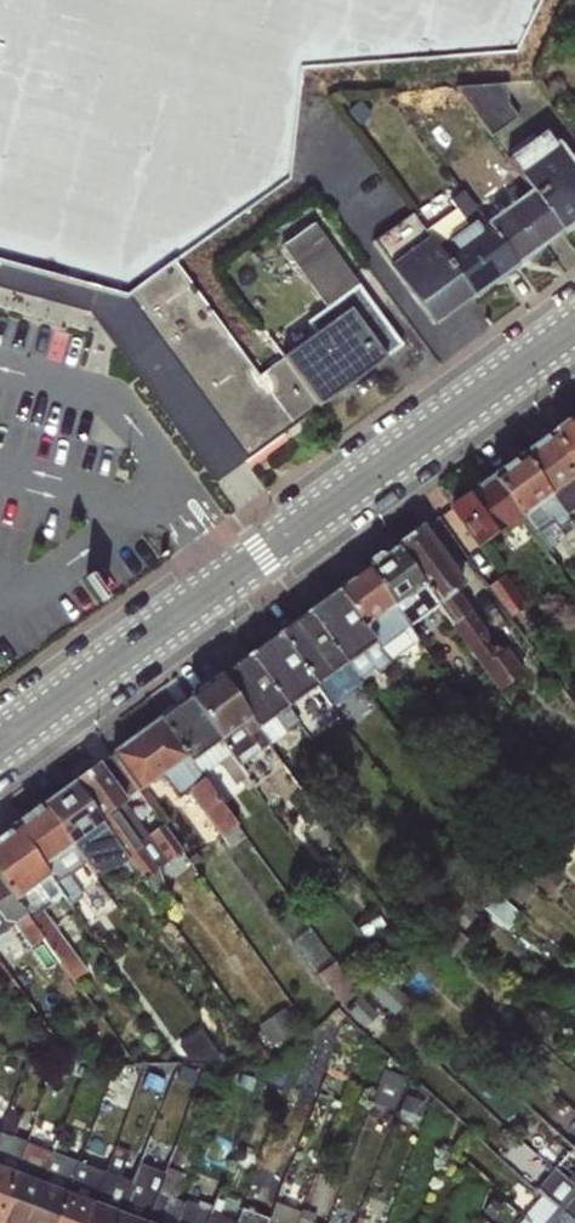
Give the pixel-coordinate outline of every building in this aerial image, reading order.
[(89,314),(115,348),(213,484),(315,409),(280,361),(258,377),(174,263),(288,182),(300,71),(516,54),(541,0),(0,0),(0,290),(89,314)] [(510,79),(474,85),(482,130),(518,123),(510,79)] [(545,134),(510,156),(558,233),(574,219),(574,172),(545,134)] [(515,177),(471,206),(515,264),(558,233),(515,177)] [(471,206),(460,191),(416,225),(467,295),(515,264),(471,206)] [(433,326),(467,295),(416,225),(409,216),(375,239),(433,326)] [(349,306),(387,357),(402,346),(313,223),(280,247),(325,309),(306,322),(313,333),(349,306)] [(280,361),(315,409),(316,410),(388,359),(387,357),(349,306),(313,333),(278,358),(280,361)] [(574,468),(574,415),(549,433),(574,468)] [(572,532),(574,529),(574,468),(549,433),(520,454),(572,532)] [(331,446),(311,460),(317,467),(337,453),(331,446)] [(489,477),(521,523),(544,553),(572,532),(520,454),(489,477)] [(521,523),(489,477),(447,507),(475,548),(500,532),(503,536),(521,523)] [(332,701),(457,623),(500,692),(532,672),(445,532),(109,739),(137,785),(249,715),(267,745),(304,722),(292,702),(321,683),(332,701)] [(509,573),(493,584),(516,617),(532,605),(509,573)] [(242,823),(189,745),(138,779),(144,789),(168,772),(182,792),(193,784),(227,833),(242,823)] [(0,835),(0,912),(58,878),(49,864),(81,844),(102,878),(135,859),(146,877),(191,850),(174,821),(151,835),(111,769),(0,835)] [(23,923),(35,944),(50,936),(75,979),(88,972),(51,908),(23,923)] [(12,1172),(25,1143),(0,1133),(0,1206),(12,1172)] [(39,1182),(52,1153),(25,1143),(12,1172),(0,1206),(0,1222),(24,1222),(39,1182)] [(65,1192),(77,1162),(52,1153),(39,1182),(24,1222),(54,1222),(65,1192)] [(65,1192),(54,1222),(84,1222),(92,1202),(102,1173),(77,1162),(65,1192)] [(145,1222),(155,1195),(146,1190),(152,1172),(136,1166),(128,1184),(118,1212),(114,1222),(144,1222),(145,1222)] [(183,1203),(175,1199),(184,1175),(166,1168),(155,1195),(145,1222),(144,1222),(175,1222),(183,1203)] [(565,1178),(574,1187),(574,1168),(565,1178)] [(565,1178),(554,1169),(542,1182),(554,1194),(548,1202),(572,1222),(574,1222),(574,1187),(565,1178)] [(118,1212),(128,1184),(102,1173),(92,1202),(84,1222),(114,1222),(118,1212)] [(241,1211),(227,1204),(230,1192),(219,1188),(208,1213),(205,1222),(236,1222),(241,1211)] [(548,1202),(541,1195),(523,1215),(531,1222),(572,1222),(548,1202)] [(175,1222),(205,1222),(208,1213),(183,1203),(175,1222)] [(311,1222),(314,1215),(302,1210),(296,1222),(312,1222),(311,1222)] [(267,1221),(241,1211),(236,1222),(266,1222),(267,1221)]
